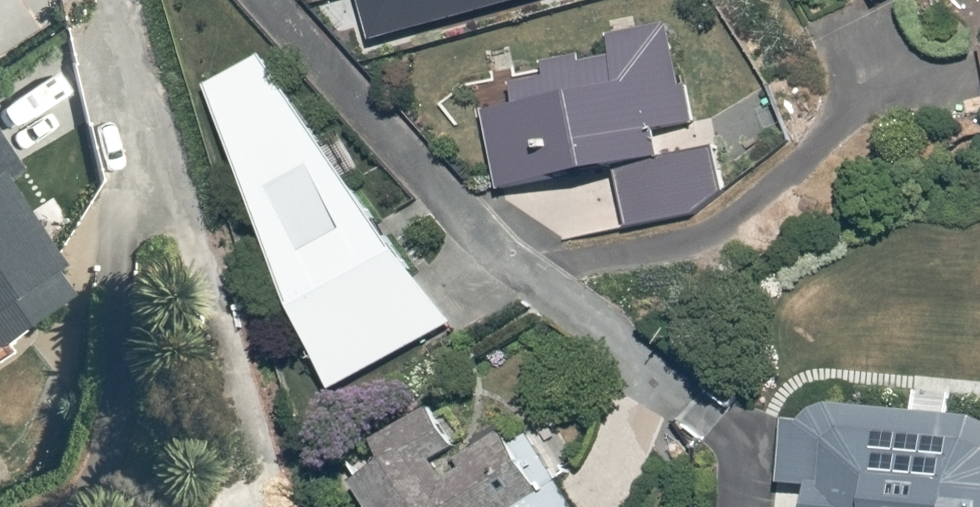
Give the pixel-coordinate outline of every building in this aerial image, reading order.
[(369,41),(521,0),(358,0),(369,41)] [(519,105),(485,111),(501,193),(618,171),(629,229),(735,209),(723,148),(658,161),(653,130),(705,120),(697,79),(682,82),(670,19),(605,32),(610,54),(578,60),(577,53),(543,60),(547,78),(515,84),(519,105)] [(267,51),(205,82),(338,395),(455,332),(381,222),(349,174),(349,173),(359,161),(343,136),(320,138),(267,51)] [(78,300),(7,191),(23,181),(0,146),(0,350),(78,300)] [(345,454),(376,506),(623,506),(589,448),(575,456),(551,415),(510,438),(497,416),(464,435),(440,394),(345,454)] [(800,410),(799,424),(785,423),(781,487),(810,489),(809,506),(979,506),(979,419),(800,410)]
